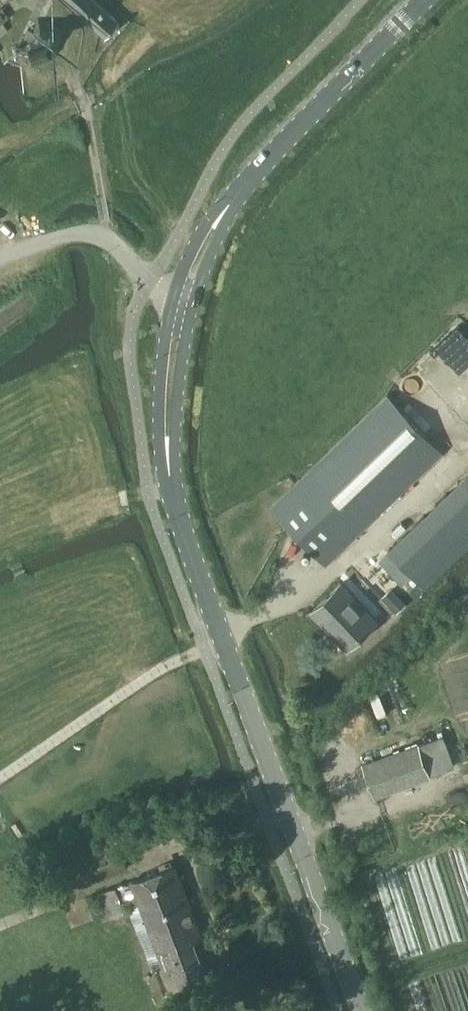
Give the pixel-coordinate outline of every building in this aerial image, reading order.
[(119,21),(96,0),(67,0),(106,36),(119,21)] [(10,30),(4,20),(6,19),(10,17),(4,7),(0,9),(0,36),(10,30)] [(54,57),(65,33),(40,22),(29,46),(54,57)] [(326,564),(443,452),(388,394),(270,506),(326,564)] [(390,550),(425,586),(467,544),(467,473),(390,550)] [(347,648),(373,623),(352,600),(354,598),(341,583),(315,607),(334,628),(331,630),(347,648)] [(396,592),(387,600),(398,611),(407,602),(396,592)] [(440,768),(430,741),(419,745),(429,772),(440,768)] [(418,743),(363,763),(370,782),(374,794),(429,773),(429,772),(419,745),(418,743)] [(206,971),(193,939),(200,936),(173,864),(133,880),(166,968),(174,966),(180,981),(206,971)] [(104,920),(126,912),(116,886),(94,894),(104,920)]
